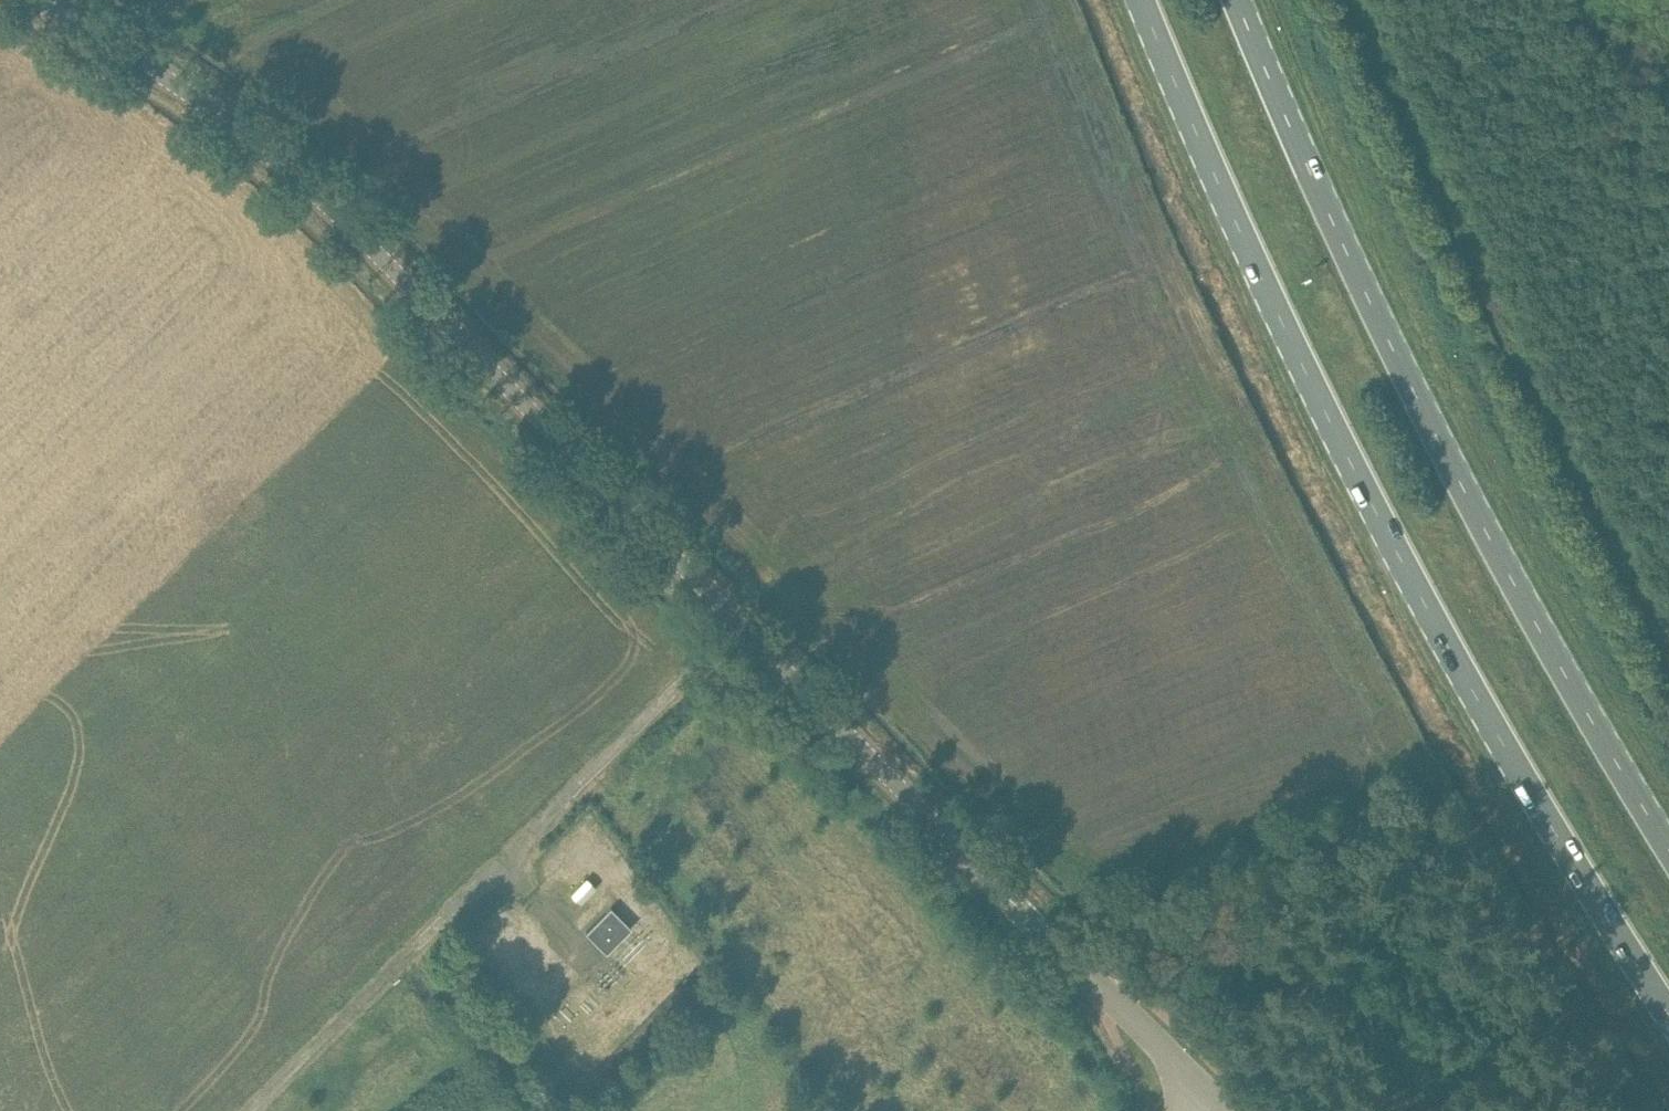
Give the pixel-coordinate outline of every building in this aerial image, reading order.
[(631,927),(611,907),(586,932),(607,952),(631,927)]
